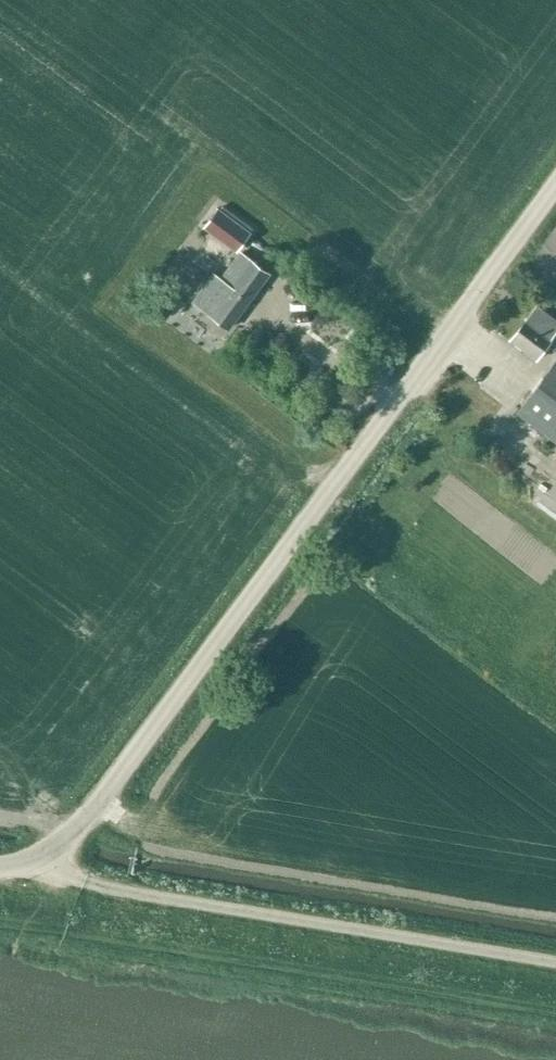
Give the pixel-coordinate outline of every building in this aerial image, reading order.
[(236,252),(250,234),(217,209),(203,228),(236,252)] [(220,278),(249,300),(269,273),(239,252),(220,278)] [(213,274),(194,301),(200,306),(230,327),(249,300),(220,278),(213,274)] [(555,332),(555,331),(555,319),(536,304),(509,340),(537,361),(547,345),(555,352),(555,333),(555,332)] [(250,345),(267,346),(268,330),(250,329),(250,345)] [(516,412),(555,442),(555,359),(516,412)]
